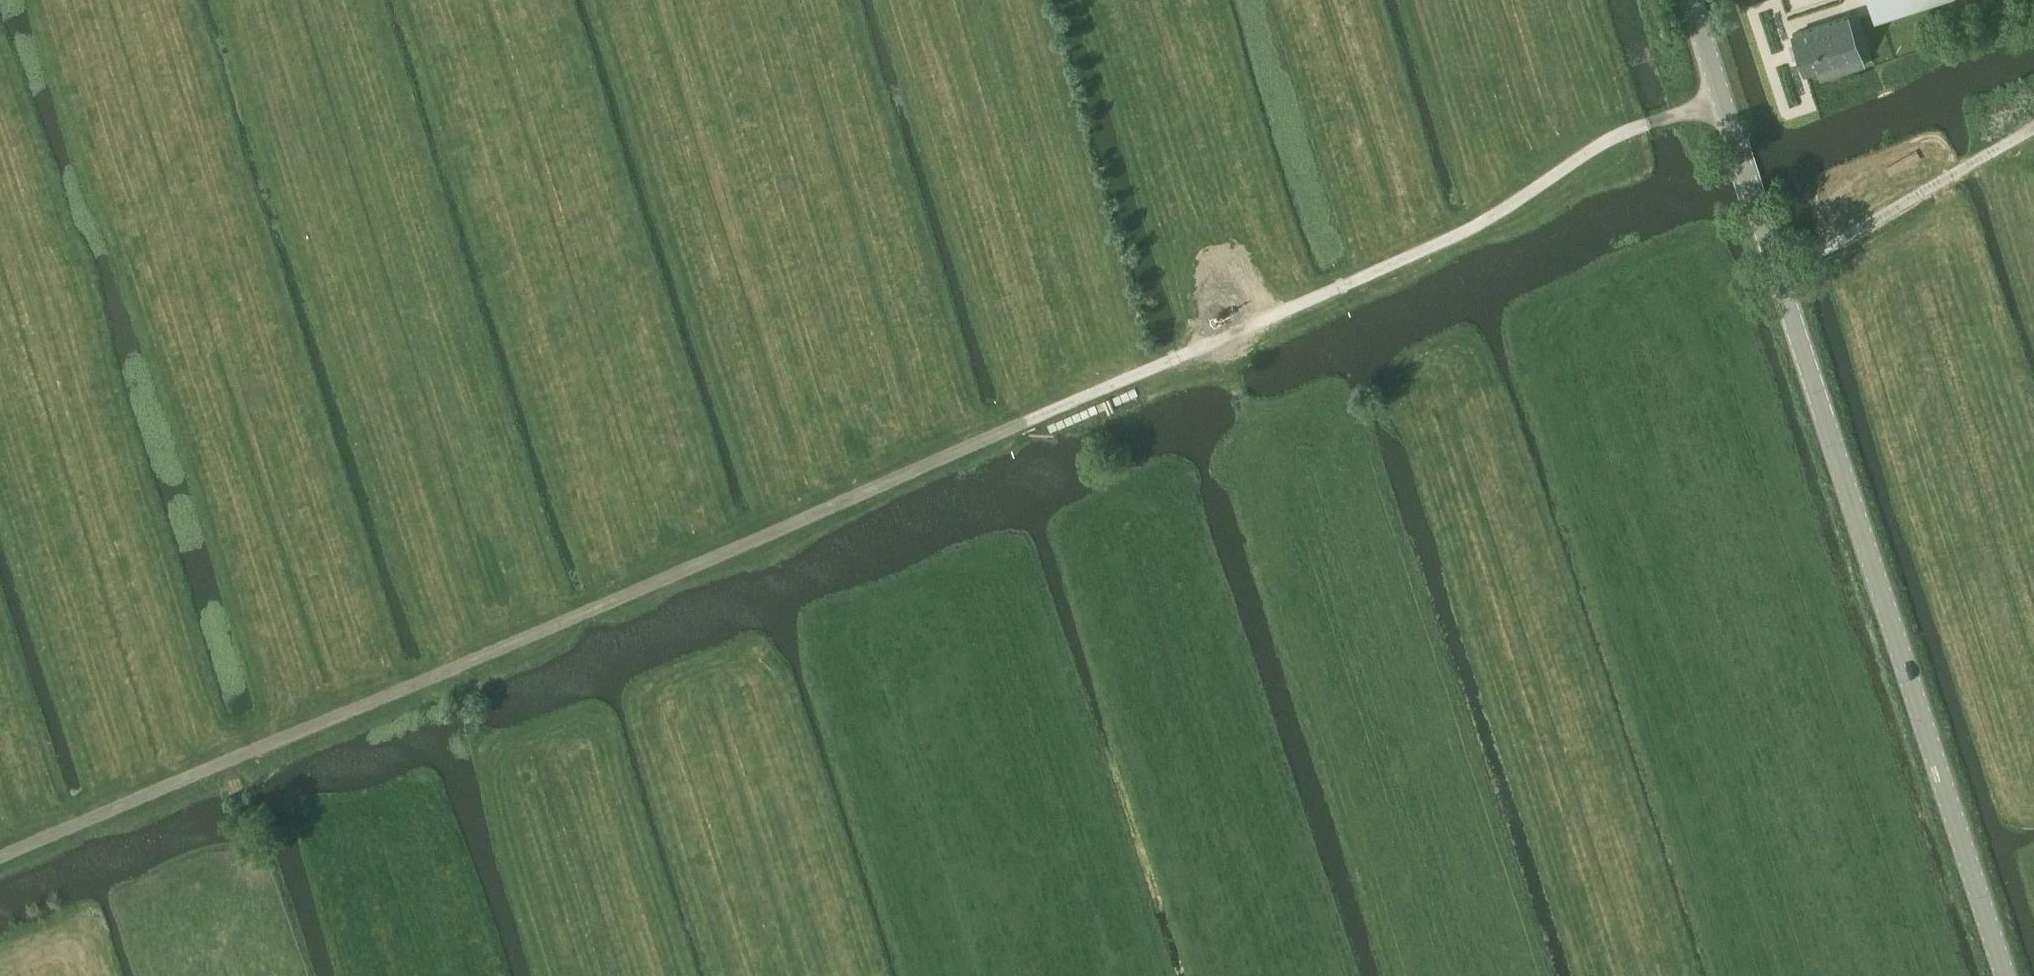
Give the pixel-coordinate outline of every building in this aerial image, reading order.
[(1875,21),(1937,0),(1868,0),(1875,21)] [(1792,34),(1805,72),(1840,60),(1843,70),(1842,70),(1842,71),(1863,64),(1847,16),(1792,34)]
